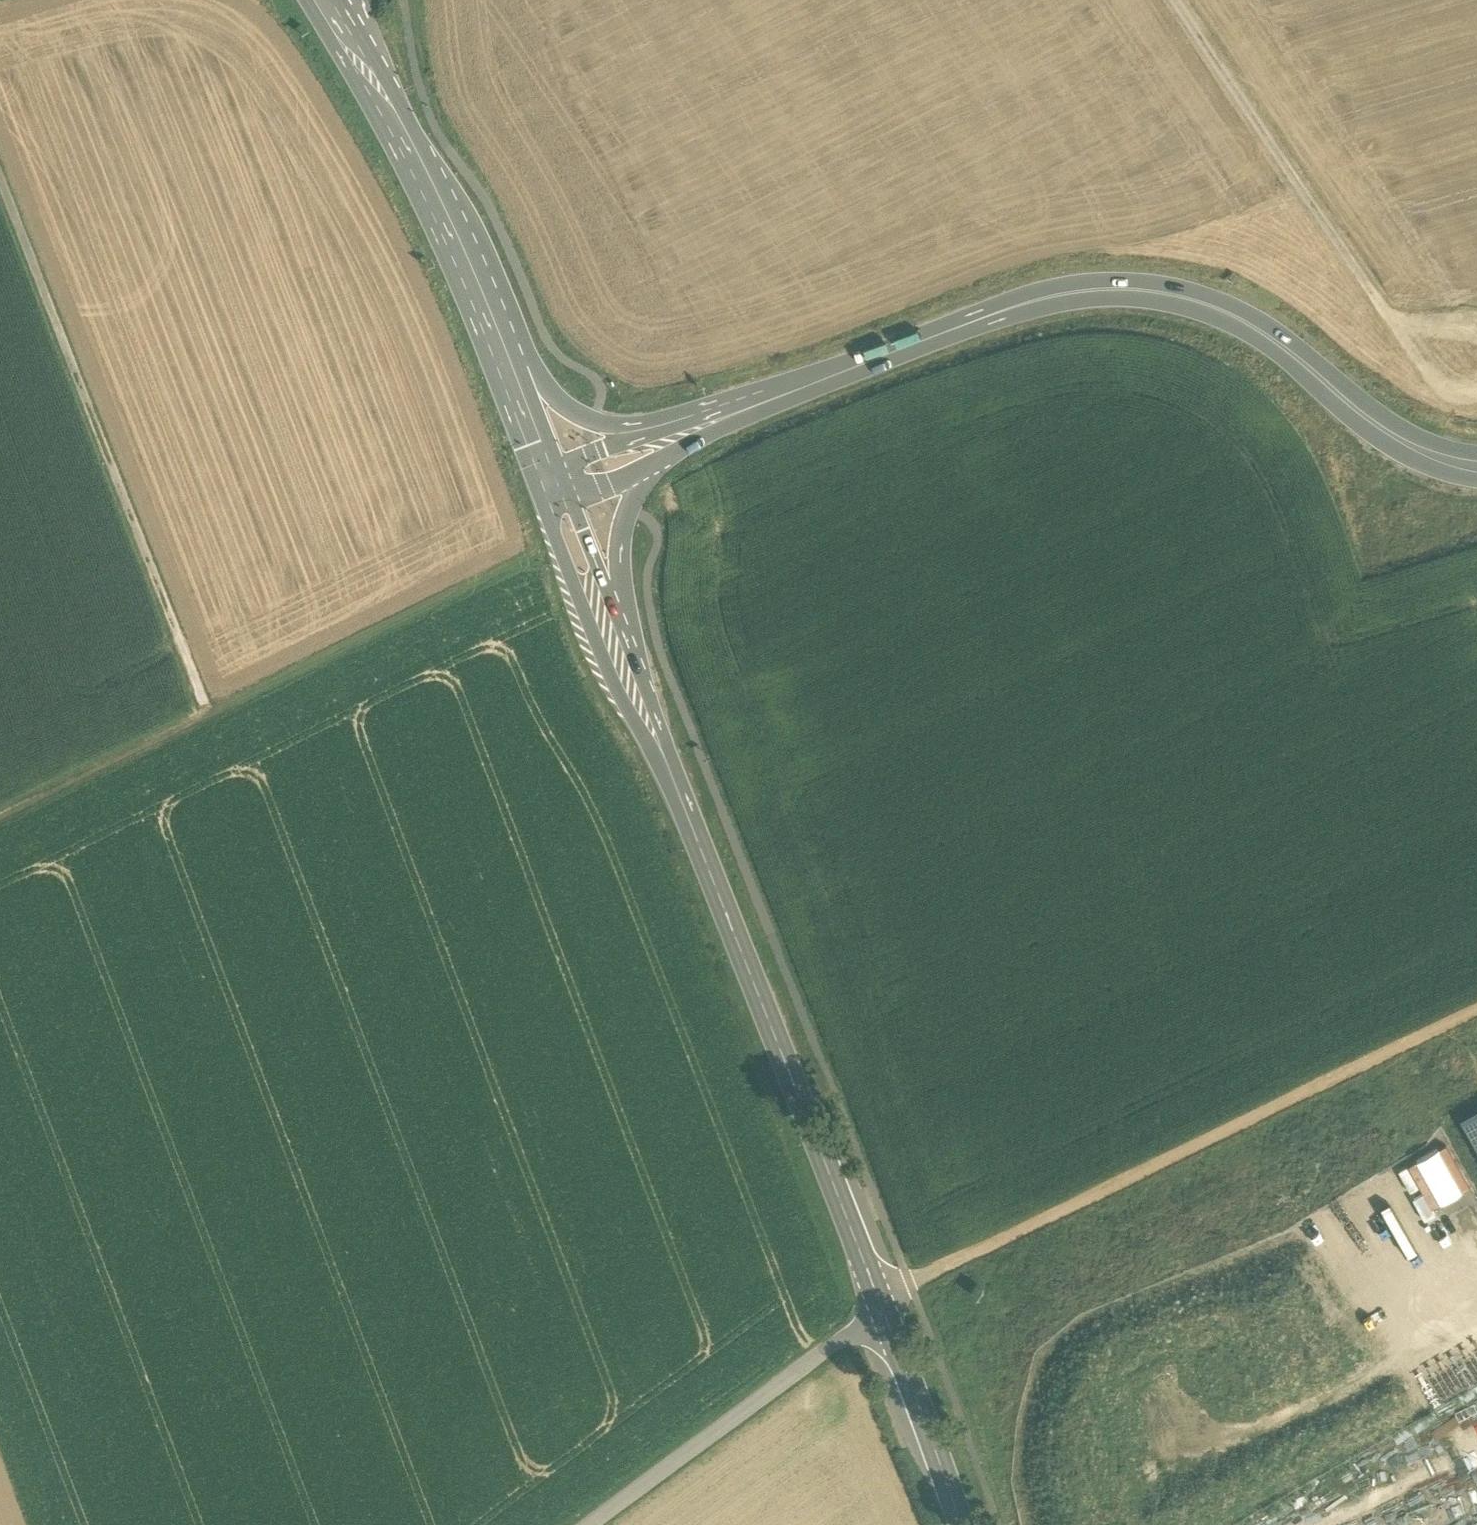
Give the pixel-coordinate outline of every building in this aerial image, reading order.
[(1460,1119),(1476,1149),(1476,1110),(1460,1119)] [(1451,1143),(1398,1169),(1412,1196),(1424,1219),(1438,1213),(1435,1206),(1472,1188),(1451,1143)]
